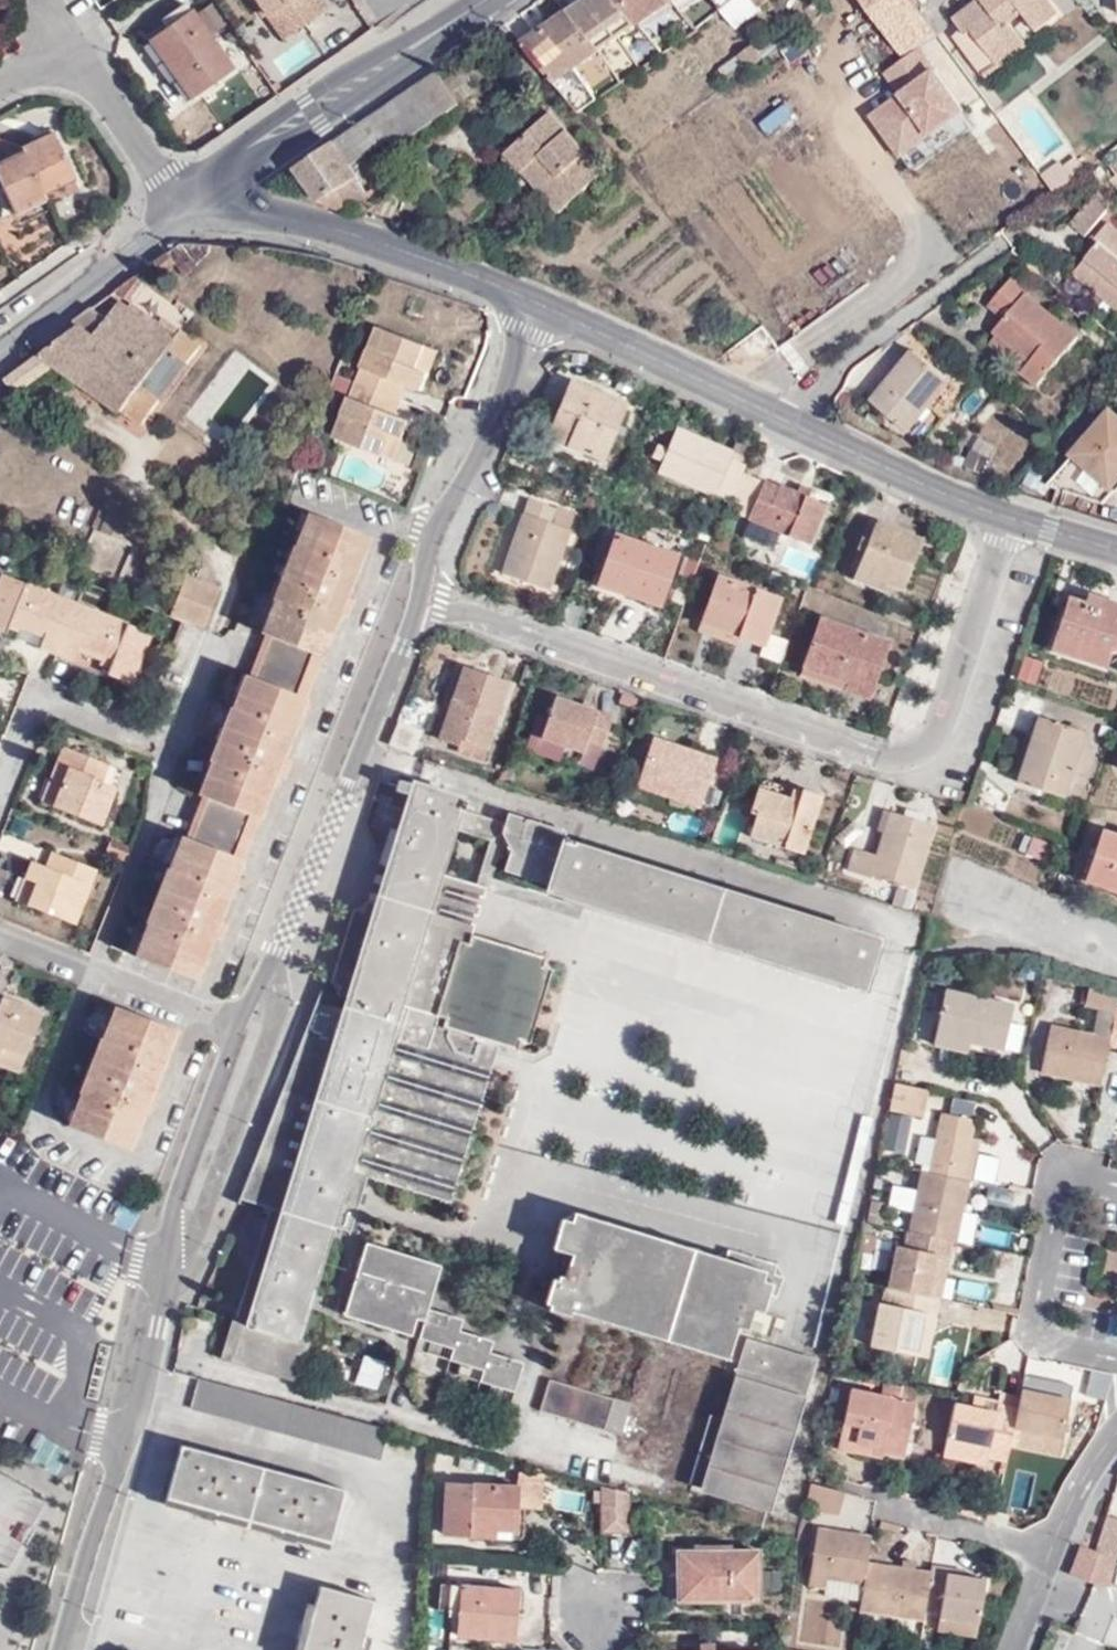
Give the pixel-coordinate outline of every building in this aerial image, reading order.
[(279,6),(295,30),(325,10),(317,0),(255,0),(266,15),(279,6)] [(310,28),(331,56),(371,28),(351,0),(350,0),(310,28)] [(617,0),(586,0),(569,12),(603,53),(640,27),(617,0)] [(671,0),(617,0),(640,27),(674,4),(671,0)] [(721,10),(735,0),(714,0),(721,10)] [(742,9),(736,0),(735,0),(721,10),(728,19),(742,9)] [(759,8),(753,0),(736,0),(742,9),(728,19),(733,26),(759,8)] [(904,57),(924,42),(938,33),(913,0),(863,0),(904,57)] [(983,1),(977,6),(973,2),(955,17),(963,28),(967,34),(973,30),(993,57),(1022,36),(1012,23),(1025,13),(1037,29),(1060,11),(1051,0),(983,0),(983,1)] [(266,15),(284,39),(295,30),(279,6),(266,15)] [(192,10),(152,39),(193,99),(235,69),(192,10)] [(603,53),(569,12),(522,44),(528,50),(544,69),(580,111),(598,100),(578,70),(603,53)] [(683,14),(672,21),(686,39),(697,32),(683,14)] [(765,25),(748,38),(754,47),(762,60),(780,47),(765,25)] [(963,28),(956,34),(983,71),(996,61),(993,57),(973,30),(967,34),(963,28)] [(268,59),(286,85),(327,58),(309,31),(268,59)] [(1000,67),(1028,45),(1022,36),(993,57),(996,61),(1000,67)] [(904,57),(861,91),(904,152),(970,103),(924,42),(904,57)] [(749,70),(762,60),(754,47),(740,56),(749,70)] [(508,68),(525,86),(544,69),(528,50),(508,68)] [(729,84),(749,70),(740,56),(720,70),(729,84)] [(983,71),(987,77),(1000,67),(996,61),(983,71)] [(479,91),(469,65),(447,79),(463,102),(479,91)] [(351,167),(391,140),(396,148),(463,102),(447,79),(441,71),(296,168),(319,200),(343,210),(369,192),(351,167)] [(551,115),(508,152),(525,171),(535,163),(542,171),(538,175),(566,206),(602,174),(551,115)] [(54,134),(24,146),(26,152),(44,191),(75,176),(54,134)] [(44,191),(26,152),(0,166),(0,177),(15,212),(46,197),(44,191)] [(1062,159),(1043,173),(1056,191),(1075,177),(1062,159)] [(525,171),(560,211),(566,206),(538,175),(542,171),(535,163),(525,171)] [(1071,223),(1086,235),(1113,204),(1098,192),(1071,223)] [(1110,223),(1096,239),(1100,243),(1075,272),(1116,307),(1116,228),(1110,223)] [(164,274),(178,263),(170,252),(156,263),(164,274)] [(1025,272),(1040,285),(1046,278),(1031,265),(1025,272)] [(991,346),(1038,384),(1079,336),(1029,294),(1033,288),(1017,275),(990,306),(1005,318),(993,332),(999,337),(991,346)] [(148,286),(136,277),(117,291),(134,304),(148,286)] [(81,326),(38,359),(6,382),(27,387),(58,368),(141,427),(161,400),(142,386),(169,350),(188,364),(202,346),(182,332),(176,340),(122,302),(109,319),(95,308),(76,321),(81,326)] [(429,372),(418,368),(427,345),(380,327),(336,437),(383,456),(392,434),(402,438),(410,420),(398,415),(409,385),(421,390),(429,372)] [(429,372),(438,350),(427,345),(418,368),(429,372)] [(873,398),(909,429),(951,380),(916,349),(873,398)] [(161,400),(188,364),(169,350),(142,386),(161,400)] [(626,404),(572,380),(554,424),(582,437),(577,447),(604,459),(626,404)] [(1111,487),(1116,481),(1116,413),(1112,409),(1072,453),(1111,487)] [(554,424),(549,434),(577,447),(582,437),(554,424)] [(720,486),(736,493),(747,464),(732,458),(734,452),(679,428),(670,449),(665,461),(661,471),(716,495),(720,486)] [(750,447),(741,429),(727,435),(736,454),(750,447)] [(402,438),(392,434),(383,456),(393,460),(402,438)] [(658,443),(653,457),(665,461),(670,449),(658,443)] [(809,544),(826,504),(809,497),(798,492),(781,484),(778,491),(765,485),(751,517),(809,544)] [(812,489),(801,484),(798,492),(809,497),(812,489)] [(553,523),(558,508),(529,498),(503,573),(548,589),(569,529),(553,523)] [(105,502),(95,526),(102,529),(112,505),(105,502)] [(101,530),(122,539),(133,512),(112,504),(112,505),(102,529),(101,530)] [(569,529),(574,513),(558,508),(553,523),(569,529)] [(134,956),(195,981),(213,936),(220,918),(276,774),(283,757),(340,613),(347,595),(370,537),(307,513),(295,545),(292,544),(270,600),(273,602),(261,633),(265,635),(250,675),(245,673),(232,706),(229,705),(207,760),(210,761),(197,793),(202,795),(186,837),(182,835),(169,868),(165,867),(145,921),(147,923),(134,956)] [(923,541),(877,522),(858,567),(891,581),(904,587),(923,541)] [(675,555),(615,534),(600,575),(629,585),(628,593),(659,604),(675,555)] [(887,591),(891,581),(858,567),(854,577),(887,591)] [(782,596),(719,572),(701,621),(737,634),(765,644),(782,596)] [(4,634),(7,628),(11,617),(47,632),(44,638),(40,648),(74,661),(78,652),(81,646),(113,659),(108,671),(107,675),(131,684),(151,635),(3,574),(0,581),(0,632),(4,634)] [(220,587),(187,575),(170,615),(203,629),(220,587)] [(600,575),(598,582),(628,593),(629,585),(600,575)] [(349,617),(355,599),(347,595),(340,613),(349,617)] [(1116,650),(1116,649),(1116,602),(1094,595),(1090,605),(1068,598),(1051,648),(1106,666),(1112,649),(1116,650)] [(17,633),(19,628),(44,638),(47,632),(11,617),(7,628),(17,633)] [(845,688),(870,696),(890,642),(821,617),(805,664),(848,679),(845,688)] [(698,630),(733,643),(737,634),(701,621),(698,630)] [(779,643),(775,653),(784,656),(787,646),(779,643)] [(99,661),(97,666),(108,671),(113,659),(81,646),(78,652),(99,661)] [(1021,654),(1014,677),(1034,683),(1041,659),(1021,654)] [(845,688),(848,679),(805,664),(802,672),(845,688)] [(464,666),(440,737),(461,744),(463,739),(488,746),(510,682),(464,666)] [(614,716),(557,696),(544,735),(543,737),(566,745),(584,751),(580,765),(594,770),(614,716)] [(416,721),(423,716),(417,707),(409,712),(416,721)] [(1017,781),(1064,798),(1087,733),(1039,716),(1017,781)] [(423,729),(398,720),(389,742),(414,753),(423,729)] [(527,749),(561,761),(566,745),(543,737),(544,735),(533,731),(527,749)] [(458,752),(484,761),(488,746),(463,739),(461,744),(458,752)] [(638,785),(700,807),(715,760),(653,739),(638,785)] [(110,765),(63,746),(50,780),(61,785),(53,805),(103,826),(117,788),(104,782),(110,765)] [(293,761),(283,757),(276,774),(286,778),(293,761)] [(389,827),(400,830),(415,782),(404,779),(389,827)] [(53,805),(61,785),(50,780),(42,801),(53,805)] [(240,1317),(236,1317),(225,1356),(297,1380),(309,1340),(299,1336),(349,1172),(361,1135),(382,1141),(371,1179),(421,1194),(429,1166),(419,1163),(422,1154),(416,1152),(473,968),(488,973),(497,943),(473,936),(470,945),(446,938),(424,1009),(403,1002),(424,931),(441,875),(455,830),(460,810),(464,799),(415,782),(400,830),(389,827),(369,894),(378,897),(376,905),(347,1000),(342,1016),(282,1211),(272,1208),(240,1317)] [(718,802),(723,790),(710,786),(705,798),(718,802)] [(823,794),(804,787),(802,791),(798,801),(789,798),(757,787),(749,812),(756,815),(750,837),(803,854),(823,794)] [(802,791),(793,788),(789,798),(798,801),(802,791)] [(928,813),(905,806),(903,814),(926,821),(928,813)] [(879,807),(873,828),(884,831),(890,810),(879,807)] [(509,814),(506,824),(460,810),(455,830),(492,841),(503,835),(512,851),(511,854),(505,872),(546,884),(562,831),(509,814)] [(903,814),(890,810),(884,831),(877,853),(855,846),(848,871),(870,878),(871,875),(915,888),(935,823),(926,821),(903,814)] [(642,817),(639,826),(652,830),(655,822),(642,817)] [(1085,881),(1116,892),(1116,834),(1102,829),(1085,881)] [(123,857),(129,842),(111,835),(105,850),(123,857)] [(511,854),(512,851),(503,835),(492,841),(478,886),(487,889),(486,891),(580,921),(584,908),(492,879),(498,860),(511,854)] [(1028,854),(1043,860),(1049,843),(1035,837),(1028,854)] [(58,854),(51,851),(45,866),(51,868),(58,854)] [(75,924),(97,870),(58,854),(51,868),(45,866),(31,861),(24,878),(35,883),(27,905),(75,924)] [(424,931),(446,938),(470,945),(473,936),(486,891),(487,889),(478,886),(441,875),(424,931)] [(24,878),(16,900),(27,905),(35,883),(24,878)] [(899,900),(896,906),(911,911),(913,904),(899,900)] [(338,997),(347,1000),(376,905),(367,903),(366,905),(357,911),(354,910),(332,984),(334,985),(339,994),(338,997)] [(222,939),(229,922),(220,918),(213,936),(222,939)] [(446,938),(424,931),(403,1002),(424,1009),(446,938)] [(546,961),(547,958),(497,943),(488,973),(473,968),(416,1152),(422,1154),(419,1163),(429,1166),(421,1194),(451,1203),(499,1046),(518,1052),(519,1050),(527,1044),(530,1045),(553,970),(550,969),(546,961)] [(1091,984),(1088,1003),(1116,1011),(1116,994),(1091,984)] [(1012,1007),(945,993),(935,1037),(968,1045),(1001,1052),(1012,1007)] [(3,997),(0,1004),(0,1066),(18,1073),(43,1012),(3,997)] [(130,1149),(146,1107),(153,1089),(177,1030),(115,1006),(102,1038),(99,1037),(77,1092),(80,1093),(67,1126),(130,1149)] [(315,1007),(240,1198),(272,1208),(282,1211),(342,1016),(315,1007)] [(1111,1039),(1116,1011),(1099,1007),(1093,1035),(1111,1039)] [(1111,1039),(1093,1035),(1052,1025),(1044,1071),(1101,1084),(1103,1072),(1110,1043),(1111,1040),(1111,1039)] [(966,1054),(968,1045),(935,1037),(933,1047),(966,1054)] [(888,1111),(920,1118),(926,1089),(894,1083),(888,1111)] [(155,1110),(162,1092),(153,1089),(146,1107),(155,1110)] [(974,1121),(941,1114),(936,1141),(929,1172),(961,1179),(970,1139),(974,1121)] [(847,1227),(873,1119),(863,1117),(836,1224),(847,1227)] [(361,1135),(349,1172),(371,1179),(382,1141),(361,1135)] [(936,1141),(919,1139),(913,1169),(922,1170),(929,1172),(936,1141)] [(970,1181),(979,1141),(970,1139),(961,1179),(965,1180),(970,1181)] [(948,1239),(952,1240),(959,1209),(965,1180),(961,1179),(929,1172),(922,1170),(908,1231),(948,1239)] [(909,1209),(913,1188),(891,1184),(887,1205),(909,1209)] [(967,1243),(973,1212),(959,1209),(952,1240),(967,1243)] [(730,1251),(717,1257),(574,1214),(563,1220),(554,1249),(572,1255),(565,1278),(560,1277),(553,1280),(546,1304),(549,1311),(570,1317),(572,1312),(728,1360),(738,1328),(748,1331),(754,1311),(763,1314),(766,1304),(779,1300),(786,1278),(779,1267),(730,1251)] [(1003,1243),(1006,1224),(985,1220),(982,1240),(1003,1243)] [(877,1225),(868,1223),(861,1252),(869,1254),(872,1253),(874,1251),(875,1249),(878,1236),(874,1235),(877,1225)] [(905,1245),(897,1243),(888,1287),(925,1295),(933,1255),(944,1257),(948,1240),(948,1239),(908,1231),(905,1245)] [(941,1298),(941,1299),(943,1300),(955,1241),(948,1240),(944,1257),(936,1297),(941,1298)] [(346,1317),(412,1336),(417,1319),(420,1308),(426,1288),(434,1290),(441,1266),(367,1244),(346,1317)] [(936,1297),(944,1257),(933,1255),(925,1295),(936,1297)] [(941,1298),(936,1297),(925,1295),(888,1287),(884,1304),(880,1304),(871,1345),(929,1357),(941,1299),(941,1298)] [(996,1303),(994,1309),(1020,1315),(1022,1308),(996,1303)] [(420,1308),(417,1319),(425,1322),(428,1311),(420,1308)] [(460,1332),(448,1329),(452,1317),(428,1311),(425,1322),(420,1339),(431,1342),(428,1354),(462,1364),(458,1376),(492,1385),(489,1398),(509,1404),(513,1392),(514,1392),(519,1375),(508,1371),(511,1360),(490,1354),(478,1350),(482,1339),(460,1332)] [(769,1338),(775,1318),(763,1314),(754,1311),(748,1331),(769,1338)] [(460,1332),(463,1321),(452,1317),(448,1329),(460,1332)] [(490,1354),(493,1342),(482,1339),(478,1350),(490,1354)] [(706,1488),(767,1505),(811,1361),(749,1343),(724,1427),(706,1488)] [(519,1375),(522,1363),(511,1360),(508,1371),(519,1375)] [(1038,1392),(1041,1379),(1025,1375),(1021,1395),(1018,1408),(1014,1428),(1062,1438),(1070,1400),(1053,1396),(1038,1392)] [(192,1408),(382,1460),(391,1429),(200,1377),(192,1408)] [(1053,1396),(1055,1383),(1041,1379),(1038,1392),(1053,1396)] [(551,1381),(541,1412),(623,1437),(633,1405),(551,1381)] [(838,1448),(856,1453),(857,1451),(858,1443),(878,1448),(880,1440),(907,1447),(916,1404),(851,1389),(838,1448)] [(999,1399),(975,1393),(972,1406),(998,1411),(1000,1404),(1018,1408),(1021,1395),(1001,1390),(999,1399)] [(955,1402),(950,1425),(944,1452),(985,1462),(990,1444),(1002,1447),(1009,1449),(1011,1443),(1014,1428),(1018,1408),(1000,1404),(998,1411),(972,1406),(955,1402)] [(709,1422),(691,1483),(706,1488),(724,1427),(709,1422)] [(1059,1454),(1062,1438),(1014,1428),(1011,1443),(1059,1454)] [(885,1452),(905,1456),(907,1447),(880,1440),(878,1448),(858,1443),(857,1451),(883,1457),(885,1452)] [(297,1540),(328,1548),(345,1491),(182,1446),(166,1504),(199,1514),(198,1517),(215,1521),(216,1518),(280,1536),(280,1539),(294,1544),(297,1540)] [(1002,1447),(999,1465),(1005,1467),(1009,1449),(1002,1447)] [(471,1535),(472,1528),(499,1530),(518,1532),(519,1505),(543,1506),(544,1472),(521,1471),(520,1488),(446,1484),(443,1533),(471,1535)] [(806,1503),(840,1513),(846,1493),(810,1482),(806,1503)] [(632,1494),(623,1491),(602,1486),(602,1530),(623,1530),(631,1530),(632,1494)] [(552,1508),(582,1513),(586,1494),(555,1488),(552,1508)] [(961,1512),(979,1517),(982,1508),(964,1503),(961,1512)] [(990,1503),(986,1519),(993,1521),(997,1504),(990,1503)] [(1109,1516),(1100,1551),(1102,1551),(1116,1556),(1116,1518),(1109,1516)] [(880,1526),(900,1532),(902,1525),(882,1519),(880,1526)] [(471,1535),(498,1537),(499,1530),(472,1528),(471,1535)] [(819,1529),(810,1586),(827,1588),(829,1578),(864,1584),(867,1565),(872,1537),(819,1529)] [(1116,1559),(1116,1556),(1102,1551),(1094,1580),(1110,1585),(1116,1559)] [(758,1552),(734,1552),(701,1552),(682,1552),(682,1598),(758,1599),(758,1552)] [(861,1600),(860,1609),(925,1620),(926,1610),(928,1600),(932,1576),(867,1565),(864,1584),(861,1600)] [(950,1574),(951,1569),(933,1566),(932,1576),(928,1600),(943,1603),(942,1613),(941,1617),(981,1624),(988,1581),(967,1577),(950,1574)] [(967,1577),(968,1572),(951,1569),(950,1574),(967,1577)] [(864,1584),(829,1578),(827,1588),(826,1593),(861,1600),(864,1584)] [(457,1635),(516,1639),(520,1590),(451,1585),(449,1612),(459,1612),(457,1635)] [(321,1586),(316,1605),(304,1649),(359,1649),(363,1635),(372,1600),(321,1586)] [(928,1600),(926,1610),(942,1613),(943,1603),(928,1600)] [(296,1649),(304,1649),(316,1605),(308,1603),(296,1649)] [(978,1638),(981,1624),(941,1617),(939,1632),(978,1638)] [(371,1637),(363,1635),(359,1649),(367,1649),(371,1637)]
